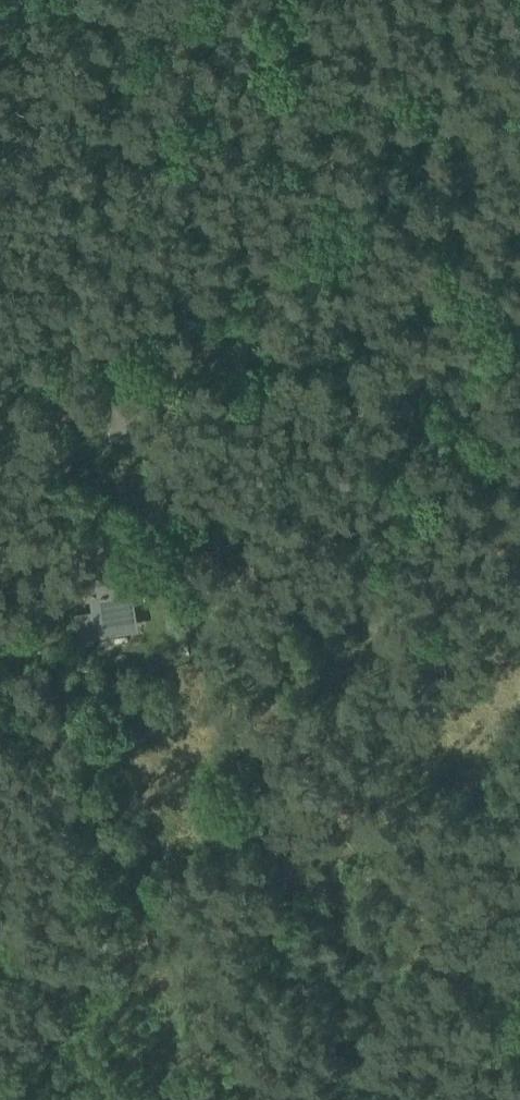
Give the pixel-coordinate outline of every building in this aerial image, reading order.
[(97,596),(91,597),(97,635),(136,628),(130,593),(174,585),(167,549),(133,555),(136,572),(120,575),(120,589),(96,593),(97,596)]
